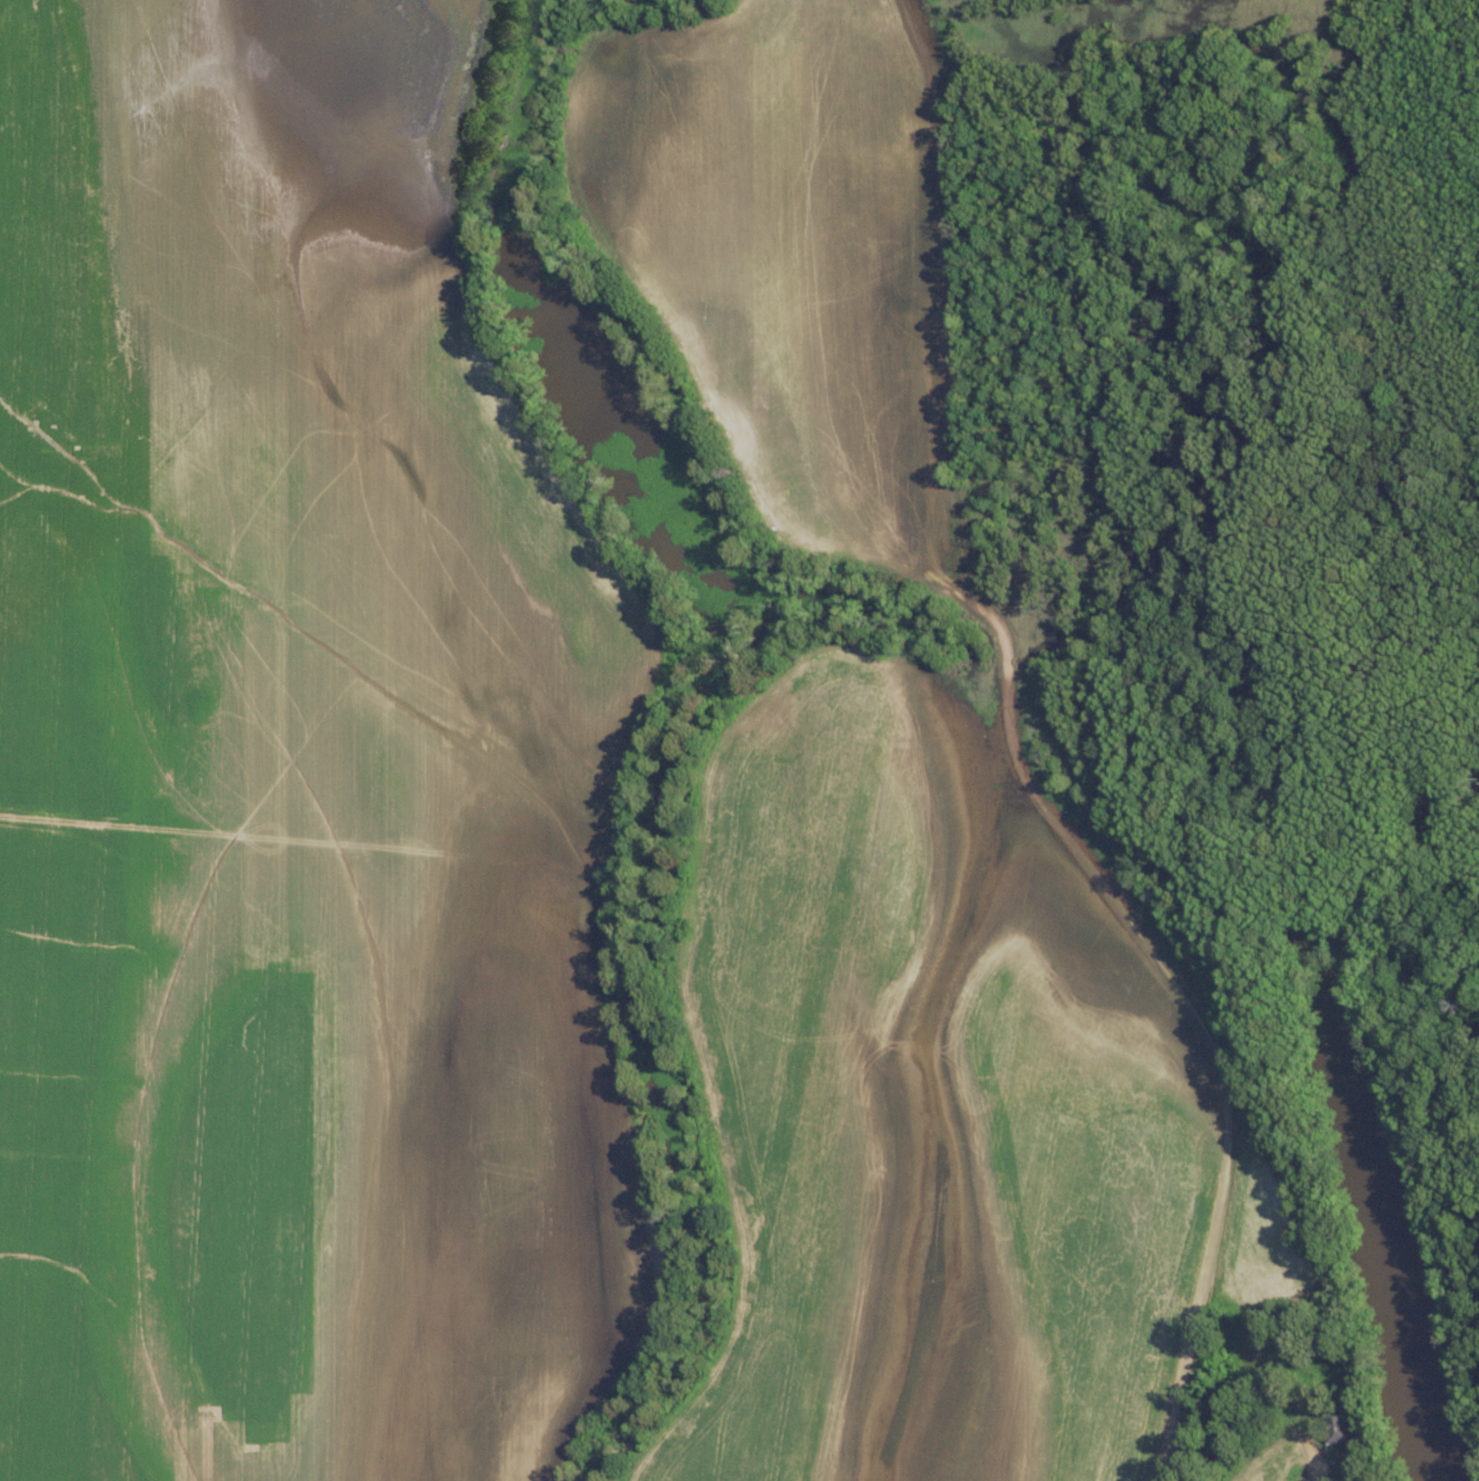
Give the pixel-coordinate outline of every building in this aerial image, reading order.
[(1327,1444),(1350,1444),(1350,1410),(1327,1410),(1327,1444)]
